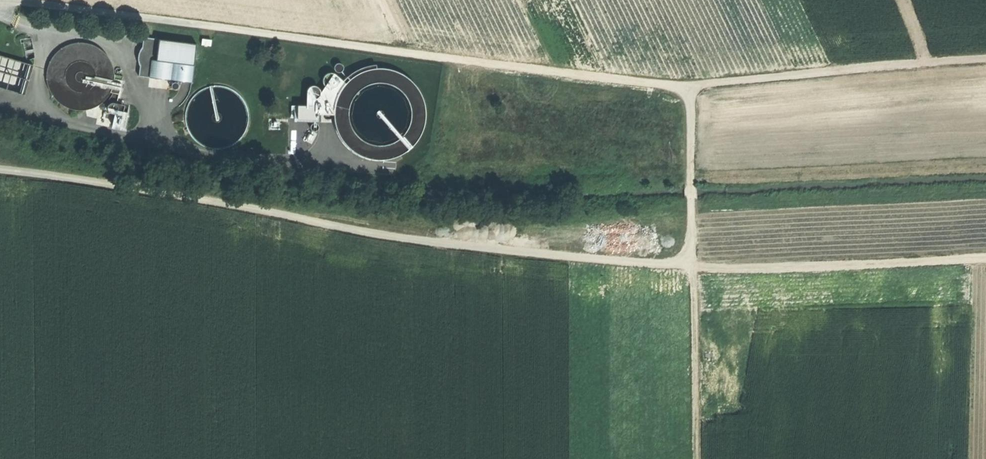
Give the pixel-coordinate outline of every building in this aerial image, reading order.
[(18,43),(21,43),(24,60),(33,58),(29,37),(18,40),(18,43)] [(194,44),(141,37),(140,48),(139,49),(138,50),(137,51),(137,52),(136,53),(136,54),(136,56),(135,57),(135,59),(135,60),(136,61),(136,63),(137,65),(137,66),(136,76),(161,79),(187,83),(189,83),(194,44)] [(69,45),(61,48),(55,53),(50,59),(47,66),(45,74),(45,82),(47,89),(51,96),(56,102),(63,107),(70,110),(78,111),(85,110),(92,108),(98,104),(103,99),(106,96),(108,92),(110,88),(112,82),(112,75),(111,68),(109,62),(105,57),(101,52),(99,50),(96,48),(92,46),(88,45),(84,44),(81,44),(76,43),(69,45)] [(22,95),(31,65),(0,56),(0,89),(22,95)] [(115,102),(120,77),(112,75),(112,82),(110,88),(108,92),(106,96),(103,99),(115,102)] [(295,118),(312,120),(318,85),(307,84),(304,105),(297,104),(295,118)] [(222,87),(215,86),(207,86),(203,88),(200,89),(193,93),(188,99),(185,106),(183,113),(183,121),(184,128),(188,135),(193,141),(199,146),(206,148),(214,149),(221,149),(229,146),(235,142),(240,136),(244,129),(246,122),(246,114),(244,107),(241,100),(237,96),(235,94),(229,90),(222,87)] [(121,129),(124,112),(120,111),(121,105),(119,104),(112,103),(111,103),(110,102),(109,103),(108,103),(107,103),(106,104),(106,105),(105,105),(105,106),(105,107),(104,108),(105,109),(105,110),(105,111),(106,111),(106,112),(107,113),(108,113),(109,113),(110,114),(113,114),(110,128),(113,128),(121,129)]
